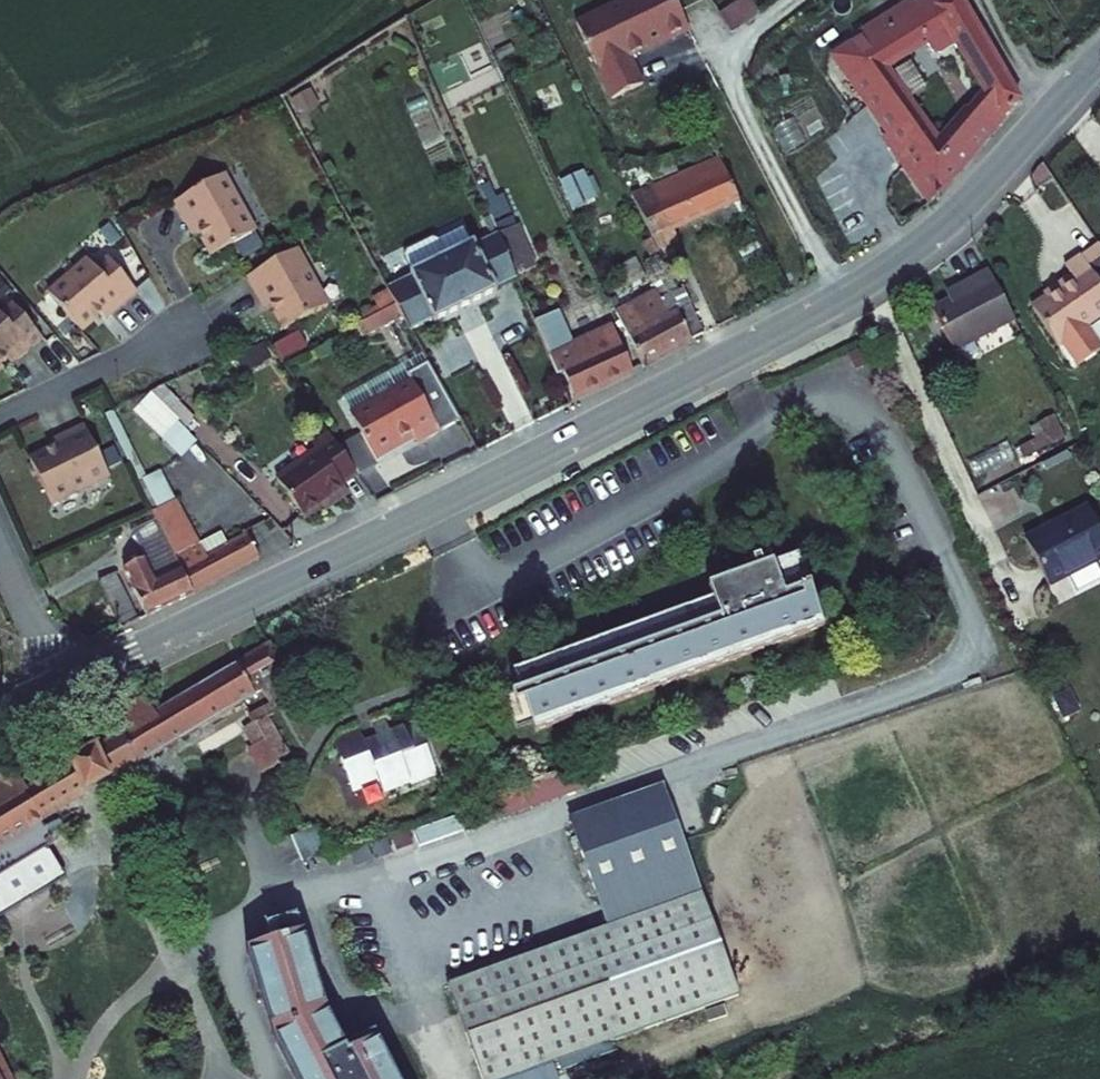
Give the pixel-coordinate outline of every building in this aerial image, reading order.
[(576,21),(613,96),(643,81),(630,54),(664,36),(665,39),(690,27),(676,0),(619,0),(576,21)] [(723,17),(734,34),(762,16),(752,0),(750,0),(723,17)] [(996,143),(978,115),(939,142),(888,69),(922,46),(934,61),(954,48),(989,102),(1008,131),(1028,110),(957,2),(938,13),(931,3),(841,61),(902,149),(896,154),(934,209),(996,143)] [(989,102),(978,115),(996,143),(1008,131),(989,102)] [(719,156),(652,191),(675,235),(742,200),(719,156)] [(573,207),(598,196),(586,171),(562,181),(573,207)] [(226,180),(176,207),(190,233),(197,229),(213,259),(257,236),(226,180)] [(675,235),(652,191),(636,200),(666,259),(682,251),(675,235)] [(463,227),(433,241),(440,256),(470,241),(463,227)] [(410,273),(383,285),(410,335),(434,323),(435,326),(496,297),(495,294),(519,282),(496,232),(471,244),(470,241),(440,256),(433,241),(425,239),(405,249),(402,256),(409,271),(410,273)] [(1092,251),(1091,250),(1075,261),(1081,270),(1066,280),(1069,284),(1044,301),(1069,338),(1073,336),(1089,359),(1099,351),(1099,326),(1096,320),(1099,317),(1099,246),(1092,251)] [(298,254),(248,281),(262,308),(269,304),(285,334),(329,310),(298,254)] [(86,261),(46,295),(79,332),(104,310),(109,316),(135,293),(106,260),(94,270),(86,261)] [(942,311),(962,350),(1029,316),(1004,267),(969,284),(974,294),(942,311)] [(657,294),(616,314),(644,370),(707,339),(697,320),(688,301),(671,269),(650,280),(657,294)] [(696,297),(688,301),(697,320),(705,316),(696,297)] [(9,355),(14,361),(40,339),(11,305),(0,314),(0,363),(9,355)] [(367,336),(400,318),(393,307),(361,324),(367,336)] [(705,316),(697,320),(707,339),(715,334),(705,316)] [(607,338),(555,363),(565,385),(576,379),(586,399),(632,377),(621,354),(616,357),(607,338)] [(461,426),(429,368),(408,380),(412,387),(352,421),(376,465),(399,453),(396,448),(412,439),(418,450),(461,426)] [(179,458),(199,440),(154,391),(135,409),(179,458)] [(58,447),(28,462),(49,506),(107,479),(82,427),(55,440),(58,447)] [(323,455),(284,478),(310,523),(331,510),(327,504),(359,485),(332,439),(318,447),(323,455)] [(1056,578),(1099,557),(1099,506),(1099,503),(1034,534),(1056,578)] [(159,523),(169,544),(195,531),(184,511),(159,523)] [(173,550),(185,577),(196,598),(269,562),(259,542),(233,554),(211,565),(205,553),(195,531),(169,544),(173,550)] [(227,542),(205,553),(211,565),(233,554),(227,542)] [(173,550),(150,561),(152,564),(163,587),(185,577),(173,550)] [(714,602),(517,677),(540,737),(825,628),(798,559),(776,567),(772,558),(747,568),(750,577),(711,592),(714,602)] [(152,564),(134,572),(155,617),(196,598),(185,577),(163,587),(152,564)] [(120,584),(101,593),(120,634),(139,626),(120,584)] [(117,738),(94,750),(107,774),(267,686),(277,704),(292,694),(282,678),(289,673),(276,648),(157,715),(147,695),(106,718),(117,738)] [(291,761),(268,721),(245,733),(256,753),(250,757),(264,782),(282,772),(279,767),(291,761)] [(362,751),(337,760),(355,810),(390,796),(394,807),(445,788),(426,738),(399,749),(394,738),(377,744),(381,755),(366,761),(362,751)] [(94,750),(73,762),(85,787),(107,774),(94,750)] [(85,787),(73,762),(25,789),(13,764),(0,771),(0,867),(52,838),(38,813),(64,799),(65,800),(87,788),(85,787)] [(569,770),(463,810),(473,836),(579,796),(569,770)] [(706,894),(666,785),(570,820),(609,929),(706,894)] [(293,835),(300,861),(328,855),(321,829),(293,835)] [(706,894),(609,929),(451,985),(484,1078),(520,1078),(743,999),(706,894)] [(308,936),(252,951),(278,1043),(297,1078),(403,1078),(383,1041),(354,1056),(333,1018),(308,936)] [(0,1047),(0,1078),(16,1078),(0,1047)]
